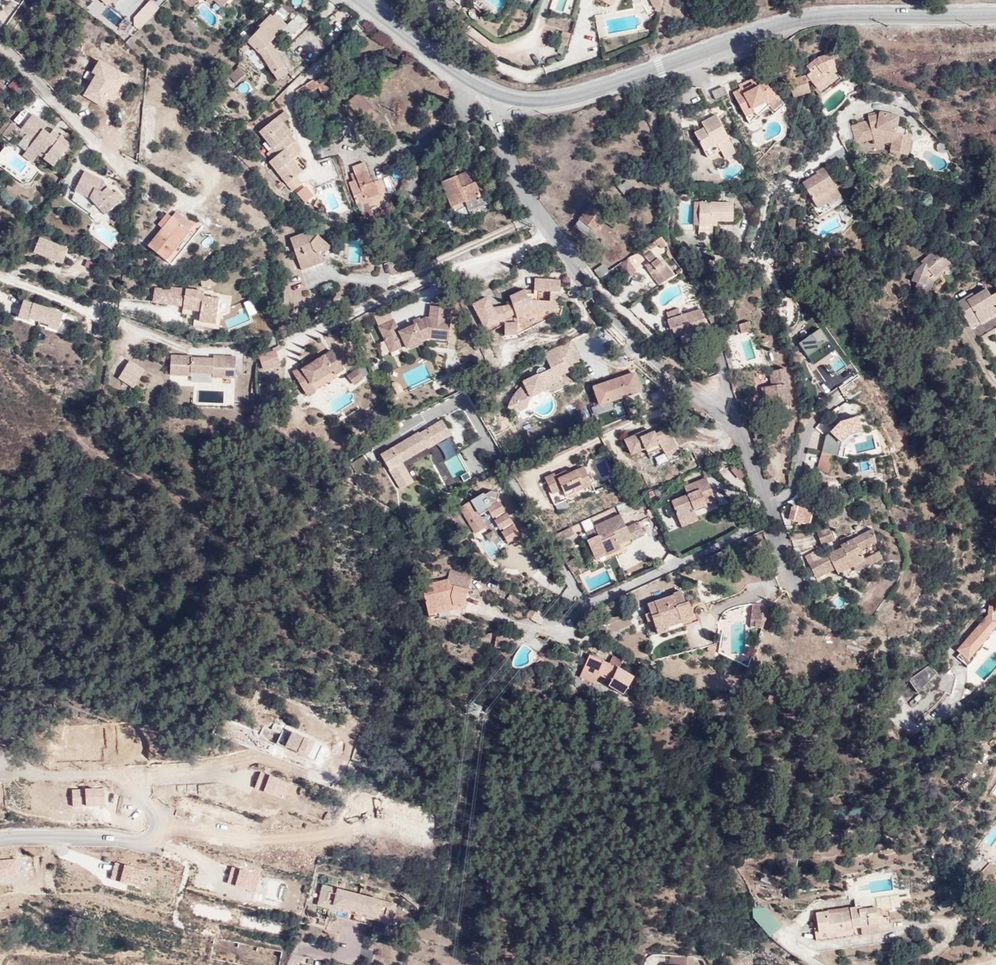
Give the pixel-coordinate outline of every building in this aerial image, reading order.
[(113,9),(121,0),(103,0),(113,9)] [(131,20),(140,28),(160,6),(154,0),(148,0),(131,20)] [(193,0),(186,0),(184,2),(192,10),(197,4),(193,0)] [(214,3),(221,9),(230,0),(212,0),(214,3)] [(553,10),(570,14),(574,0),(556,0),(553,10)] [(633,0),(641,17),(646,0),(634,0),(633,0)] [(658,9),(663,0),(649,0),(647,3),(658,9)] [(272,77),(282,71),(269,48),(285,31),(270,17),(256,31),(259,34),(245,47),(258,59),(260,57),(272,77)] [(541,36),(546,38),(551,26),(546,24),(541,36)] [(815,67),(822,66),(820,54),(805,57),(792,65),(798,73),(787,76),(788,84),(782,84),(780,78),(775,79),(778,97),(796,92),(794,83),(797,81),(800,85),(812,76),(810,72),(815,70),(815,67)] [(773,71),(780,71),(779,60),(764,64),(765,73),(773,71)] [(82,96),(103,108),(115,87),(119,89),(126,76),(100,62),(82,96)] [(240,67),(228,74),(232,82),(244,75),(240,67)] [(285,76),(282,71),(272,77),(275,82),(285,76)] [(318,82),(315,80),(304,89),(310,96),(321,84),(323,86),(331,80),(327,76),(318,82)] [(814,81),(812,76),(800,85),(803,89),(814,81)] [(22,94),(27,85),(13,77),(8,87),(22,94)] [(729,86),(730,88),(734,93),(747,86),(743,79),(729,86)] [(336,86),(331,80),(323,86),(327,92),(336,86)] [(237,88),(243,94),(251,87),(245,81),(237,88)] [(752,102),(756,108),(764,100),(754,82),(747,86),(734,93),(730,88),(722,94),(733,117),(752,102)] [(385,113),(364,90),(350,100),(371,124),(385,113)] [(764,100),(756,108),(762,115),(772,107),(766,99),(764,100)] [(737,124),(756,108),(752,102),(733,117),(737,124)] [(143,103),(137,155),(152,163),(158,105),(143,103)] [(701,140),(712,135),(700,111),(685,118),(688,124),(677,130),(686,148),(701,140)] [(297,158),(299,156),(294,150),(301,144),(294,136),(287,128),(291,124),(297,118),(291,112),(265,134),(285,156),(277,164),(300,191),(308,184),(302,177),(309,171),(297,158)] [(24,140),(27,141),(32,133),(38,138),(26,154),(35,160),(38,157),(44,161),(47,157),(56,163),(69,145),(59,138),(56,142),(49,137),(42,132),(45,127),(31,117),(20,132),(26,136),(24,140)] [(881,146),(897,150),(899,139),(894,138),(893,132),(885,130),(886,120),(870,118),(855,122),(857,127),(840,130),(845,147),(862,143),(862,149),(881,146)] [(4,140),(11,130),(12,128),(5,124),(0,131),(0,138),(4,140)] [(298,132),(291,124),(287,128),(294,136),(298,132)] [(4,140),(8,143),(16,132),(12,128),(11,130),(4,140)] [(27,141),(32,145),(38,138),(32,133),(27,141)] [(49,137),(56,142),(59,138),(51,133),(49,137)] [(719,149),(712,135),(701,140),(708,154),(719,149)] [(294,150),(299,156),(302,159),(308,153),(301,144),(294,150)] [(326,166),(339,161),(344,158),(339,146),(335,147),(320,153),(326,166)] [(895,158),(897,150),(881,146),(879,155),(895,158)] [(24,158),(33,164),(35,160),(26,154),(24,158)] [(44,161),(53,167),(56,163),(47,157),(44,161)] [(357,214),(359,214),(367,211),(381,207),(375,190),(373,190),(365,171),(354,174),(355,179),(351,181),(354,188),(359,186),(361,193),(351,196),(357,214)] [(92,199),(101,209),(105,205),(111,211),(126,198),(119,191),(115,193),(103,181),(84,172),(77,192),(92,199)] [(814,175),(805,180),(807,182),(793,190),(804,209),(799,211),(807,226),(833,210),(814,175)] [(382,178),(388,193),(395,191),(389,176),(382,178)] [(460,176),(436,189),(449,213),(477,199),(470,186),(467,188),(460,176)] [(618,183),(614,179),(610,184),(620,195),(628,187),(622,180),(618,183)] [(349,189),(351,196),(361,193),(359,186),(354,188),(349,189)] [(229,206),(218,200),(214,206),(226,213),(229,206)] [(722,202),(690,202),(689,224),(700,224),(700,220),(722,220),(722,202)] [(587,203),(575,222),(594,234),(606,216),(587,203)] [(105,205),(101,209),(106,216),(111,211),(105,205)] [(367,211),(359,214),(363,226),(371,223),(367,211)] [(177,219),(168,231),(154,249),(173,264),(198,228),(180,214),(177,219)] [(161,227),(168,231),(177,219),(170,215),(161,227)] [(594,234),(575,222),(569,231),(588,243),(594,234)] [(661,239),(658,235),(645,243),(648,247),(655,244),(658,249),(662,245),(661,239)] [(39,236),(33,252),(63,262),(68,245),(39,236)] [(328,253),(311,236),(287,243),(296,274),(319,268),(319,263),(328,253)] [(798,241),(791,243),(793,251),(801,248),(798,241)] [(349,263),(361,263),(361,243),(350,243),(349,263)] [(650,287),(665,277),(657,264),(656,265),(647,251),(640,256),(643,261),(638,264),(650,287)] [(934,277),(936,279),(937,281),(944,273),(934,262),(933,264),(927,257),(915,267),(915,270),(908,276),(904,288),(909,289),(906,296),(920,301),(925,287),(922,285),(934,277)] [(623,258),(613,265),(621,276),(630,271),(623,258)] [(598,264),(589,272),(594,277),(604,271),(598,264)] [(208,277),(209,285),(223,283),(221,274),(208,277)] [(925,287),(936,279),(934,277),(922,285),(925,287)] [(224,322),(227,297),(211,295),(211,290),(178,287),(178,290),(163,288),(161,299),(176,301),(176,303),(176,304),(191,306),(191,308),(200,309),(204,307),(208,310),(207,320),(224,322)] [(545,299),(556,301),(565,302),(566,302),(567,290),(542,287),(541,302),(532,301),(531,297),(516,304),(519,309),(518,311),(499,313),(493,302),(479,308),(492,338),(509,330),(509,341),(522,341),(522,325),(538,319),(538,318),(541,318),(541,334),(560,325),(561,321),(555,320),(555,311),(545,309),(545,299)] [(942,307),(956,329),(959,328),(965,340),(995,322),(995,312),(985,295),(976,299),(970,290),(942,307)] [(17,318),(58,329),(64,310),(23,299),(17,318)] [(249,314),(256,312),(253,301),(245,304),(249,314)] [(565,302),(556,301),(555,311),(555,320),(561,321),(562,322),(565,302)] [(430,319),(426,320),(426,322),(420,325),(419,325),(403,331),(399,319),(384,325),(389,337),(395,335),(400,348),(401,347),(408,345),(410,348),(433,338),(452,342),(455,323),(451,322),(453,310),(437,307),(435,320),(430,319)] [(693,322),(690,315),(670,319),(668,312),(656,315),(657,322),(656,322),(658,332),(661,331),(663,340),(668,339),(670,348),(681,345),(683,347),(688,346),(692,345),(694,342),(694,340),(692,334),(695,333),(693,322)] [(522,325),(522,341),(541,334),(541,318),(538,318),(538,319),(522,325)] [(750,320),(738,323),(741,332),(752,329),(750,320)] [(731,325),(720,328),(722,336),(733,333),(731,325)] [(856,378),(821,328),(798,343),(833,392),(856,378)] [(394,350),(400,348),(395,335),(389,337),(389,338),(394,350)] [(278,342),(263,348),(266,359),(282,355),(278,342)] [(572,342),(546,354),(552,369),(524,382),(525,384),(521,387),(516,391),(512,397),(509,402),(520,409),(528,406),(532,396),(546,389),(545,387),(562,379),(561,377),(570,372),(568,369),(581,363),(572,342)] [(294,365),(302,379),(310,374),(312,377),(335,365),(337,370),(346,365),(334,345),(305,362),(303,359),(294,365)] [(239,355),(228,355),(228,358),(217,358),(195,358),(195,356),(175,355),(174,375),(195,375),(195,371),(216,372),(217,375),(239,375),(239,355)] [(138,389),(148,371),(133,363),(123,380),(138,389)] [(364,374),(359,366),(349,372),(355,381),(364,374)] [(782,369),(771,371),(774,385),(778,406),(790,403),(782,369)] [(642,392),(636,372),(592,386),(598,404),(591,407),(594,417),(615,410),(612,401),(642,392)] [(310,374),(302,379),(308,389),(317,384),(312,377),(310,374)] [(778,406),(774,385),(763,388),(768,409),(778,406)] [(862,431),(858,416),(841,421),(826,436),(816,470),(834,474),(842,443),(851,435),(862,431)] [(430,439),(433,443),(447,435),(438,421),(430,426),(436,435),(430,439)] [(424,448),(433,443),(430,439),(436,435),(430,426),(416,434),(414,433),(376,454),(397,488),(408,481),(396,462),(423,447),(424,448)] [(662,445),(664,449),(675,444),(666,426),(656,431),(654,428),(647,431),(646,428),(625,437),(631,451),(644,445),(647,451),(662,445)] [(449,437),(438,443),(446,458),(457,453),(449,437)] [(675,444),(664,449),(666,455),(678,450),(675,444)] [(804,467),(815,469),(819,450),(808,448),(804,467)] [(665,453),(656,456),(658,464),(668,461),(665,453)] [(441,463),(455,485),(470,476),(456,454),(441,463)] [(860,462),(862,471),(874,468),(872,459),(860,462)] [(561,489),(576,482),(571,469),(552,477),(550,473),(542,477),(541,475),(532,479),(538,495),(547,492),(551,499),(563,494),(561,489)] [(671,501),(679,521),(694,515),(692,509),(697,507),(699,510),(707,507),(705,504),(714,500),(706,479),(684,487),(686,494),(671,501)] [(561,489),(563,494),(579,488),(576,482),(561,489)] [(579,488),(563,494),(551,499),(547,492),(538,495),(535,497),(539,507),(551,503),(552,506),(581,494),(579,488)] [(499,501),(500,492),(491,489),(460,506),(475,534),(488,527),(481,515),(487,511),(509,546),(523,538),(499,501)] [(616,504),(618,512),(629,510),(627,501),(616,504)] [(799,524),(805,511),(794,506),(788,518),(799,524)] [(813,515),(805,511),(799,524),(807,529),(813,515)] [(694,515),(679,521),(680,526),(696,519),(694,515)] [(577,529),(577,531),(579,537),(570,540),(568,541),(576,558),(586,554),(588,558),(601,553),(599,547),(613,541),(614,545),(628,539),(623,527),(609,533),(603,518),(577,529)] [(498,537),(493,530),(484,535),(489,543),(498,537)] [(821,530),(809,533),(813,547),(824,545),(821,530)] [(579,537),(577,531),(568,534),(570,540),(579,537)] [(867,536),(846,544),(851,556),(869,549),(867,536)] [(615,548),(614,545),(613,541),(599,547),(601,553),(615,548)] [(830,551),(810,560),(800,564),(804,574),(824,567),(825,570),(827,576),(842,570),(855,565),(855,563),(851,556),(846,544),(829,549),(830,551)] [(800,564),(810,560),(806,551),(797,556),(800,564)] [(545,562),(550,573),(559,568),(554,558),(545,562)] [(574,558),(566,563),(574,575),(581,570),(574,558)] [(870,558),(855,563),(855,565),(842,570),(845,575),(871,566),(870,558)] [(824,567),(804,574),(806,578),(825,570),(824,567)] [(455,613),(462,595),(444,589),(442,585),(420,588),(420,596),(416,597),(419,617),(431,615),(430,611),(443,608),(444,611),(446,610),(455,613)] [(649,610),(652,619),(656,631),(662,629),(660,625),(692,614),(688,602),(685,603),(681,590),(671,593),(672,595),(647,603),(649,610)] [(995,598),(995,607),(988,607),(987,617),(959,652),(969,660),(995,627),(995,598)] [(762,629),(769,606),(752,604),(751,627),(762,629)] [(646,621),(652,619),(649,610),(643,612),(646,621)] [(660,625),(662,629),(664,633),(697,620),(694,613),(692,614),(660,625)] [(538,623),(525,616),(518,627),(531,634),(538,623)] [(591,653),(582,668),(597,677),(598,675),(612,683),(609,690),(626,699),(636,679),(591,653)] [(938,672),(930,664),(908,679),(919,694),(938,672)] [(597,677),(582,668),(579,674),(593,682),(597,677)] [(937,690),(950,693),(955,676),(942,673),(937,690)] [(984,853),(973,860),(978,868),(989,860),(984,853)] [(972,860),(963,866),(968,875),(969,876),(979,870),(978,868),(973,860),(972,860)] [(968,875),(963,866),(955,872),(960,880),(968,875)] [(321,884),(316,906),(392,924),(397,901),(321,884)] [(859,885),(840,888),(840,896),(835,897),(835,903),(814,907),(814,903),(802,905),(803,933),(824,930),(824,923),(837,922),(837,918),(853,916),(854,925),(874,922),(872,908),(867,908),(865,899),(860,899),(859,888),(859,885)] [(940,886),(932,891),(937,898),(945,892),(940,886)] [(937,898),(932,891),(925,896),(929,903),(937,898)] [(760,901),(749,911),(770,935),(782,925),(760,901)] [(965,914),(972,923),(979,919),(973,909),(965,914)]
